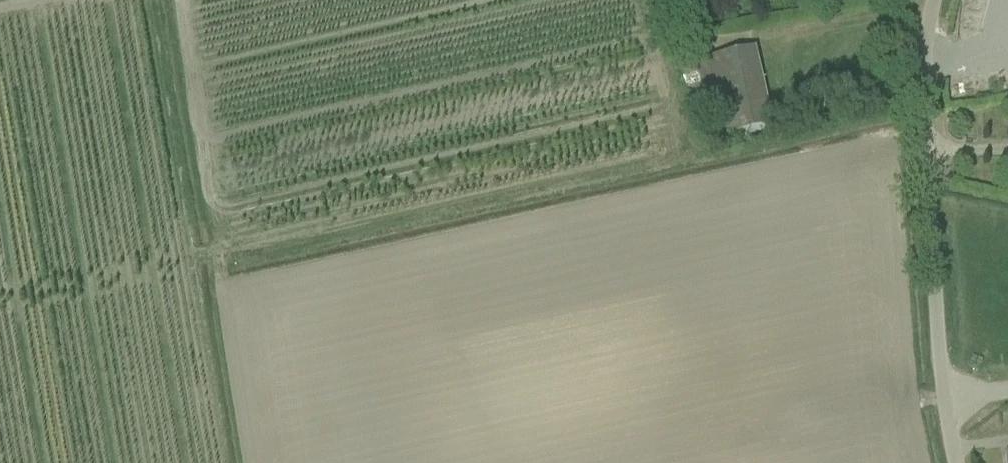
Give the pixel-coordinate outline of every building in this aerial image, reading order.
[(755,53),(696,64),(713,144),(772,132),(755,53)]
